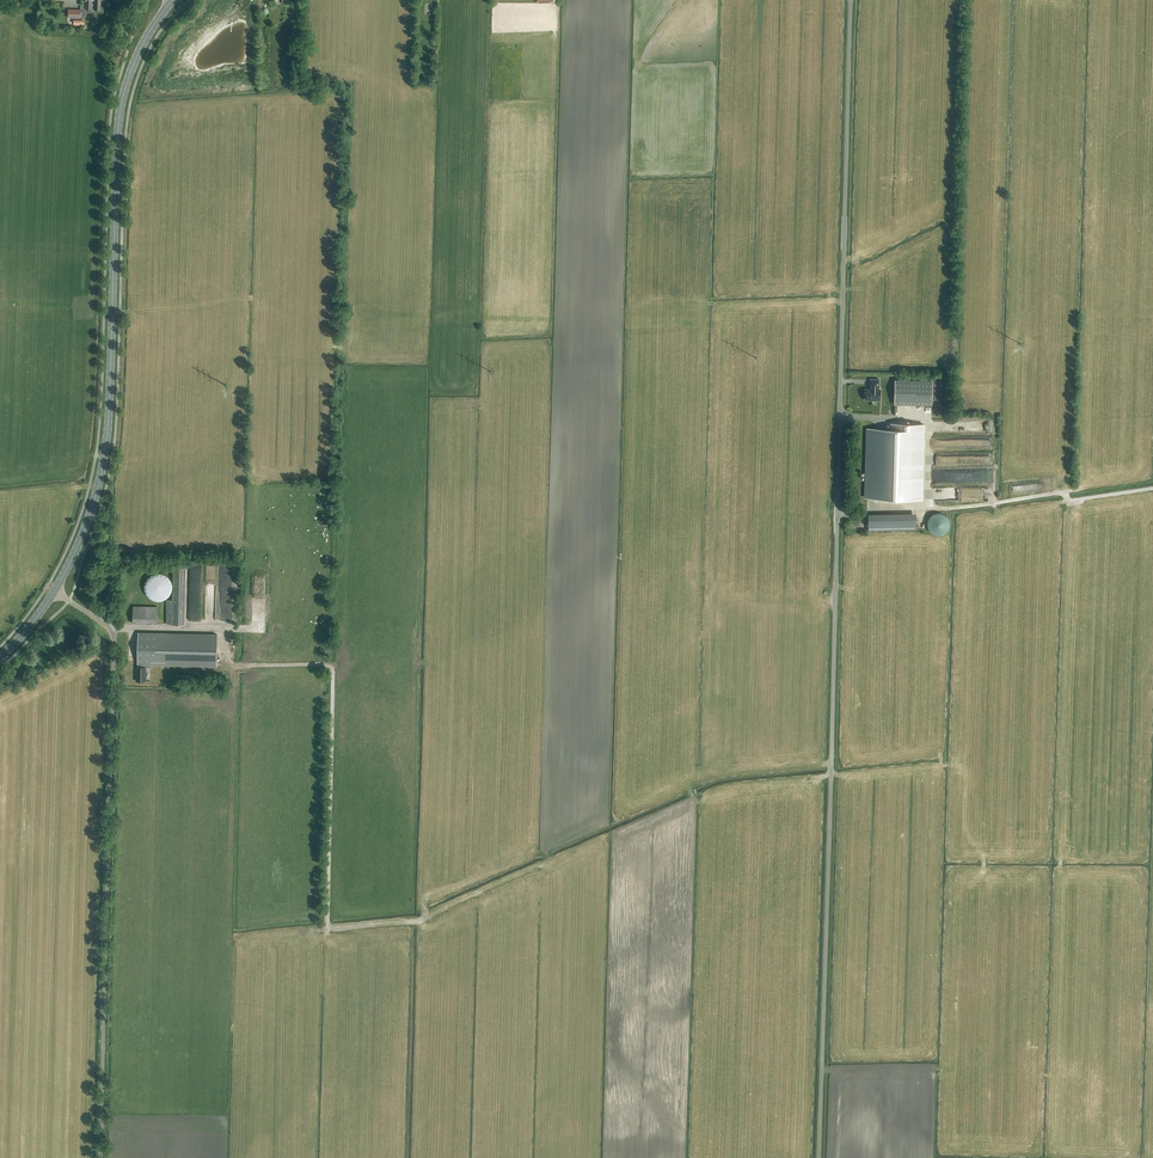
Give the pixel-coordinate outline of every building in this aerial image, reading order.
[(85,1),(85,10),(91,10),(91,9),(94,9),(94,6),(101,6),(101,0),(85,0),(85,1)] [(68,9),(68,18),(80,18),(80,9),(68,9)] [(865,399),(865,400),(880,400),(880,389),(879,389),(879,379),(870,379),(870,389),(865,389),(865,394),(863,395),(863,397),(865,399)] [(895,379),(894,404),(932,406),(932,381),(895,379)] [(923,424),(891,423),(890,429),(868,429),(866,498),(921,499),(923,424)] [(942,515),(940,514),(937,513),(934,514),(931,515),(929,517),(928,520),(927,523),(928,526),(929,529),(931,531),(934,532),(937,532),(940,532),(942,531),(944,529),(946,526),(946,523),(946,520),(944,517),(942,515)] [(868,515),(868,530),(916,529),(916,514),(868,515)] [(166,624),(185,625),(186,564),(173,564),(172,600),(167,600),(166,624)] [(147,580),(145,583),(145,586),(145,590),(147,593),(149,596),(152,598),(155,600),(158,600),(162,600),(165,598),(168,596),(170,593),(172,590),(172,586),(172,583),(170,580),(168,577),(165,575),(162,573),(158,573),(155,573),(152,575),(149,577),(147,580)] [(133,606),(133,623),(157,623),(157,606),(133,606)] [(136,681),(146,681),(147,667),(150,667),(150,665),(217,667),(218,634),(138,632),(138,665),(138,666),(136,666),(136,681)]
